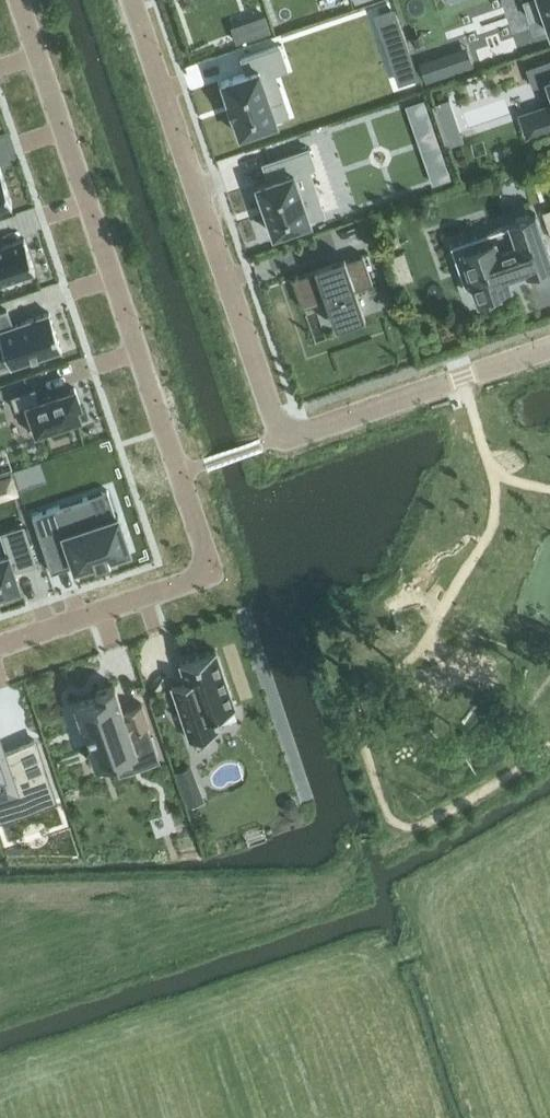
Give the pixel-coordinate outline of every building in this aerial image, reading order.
[(524,0),(530,17),(544,13),(549,31),(549,0),(524,0)] [(395,9),(377,16),(385,40),(403,33),(395,9)] [(246,72),(221,81),(228,100),(227,101),(232,115),(233,115),(240,135),(258,128),(260,133),(273,128),(272,123),(277,122),(277,120),(289,115),(283,98),(271,102),(259,70),(284,61),(279,45),(242,58),(246,72)] [(410,53),(392,59),(400,83),(418,77),(410,53)] [(527,68),(533,86),(548,81),(549,87),(549,60),(527,68)] [(542,108),(538,110),(545,129),(549,127),(549,106),(542,108)] [(269,180),(257,184),(273,234),(311,221),(310,219),(325,214),(309,168),(315,166),(309,148),(263,163),(269,180)] [(11,202),(0,170),(0,206),(11,202)] [(491,231),(493,239),(462,250),(467,266),(459,269),(465,285),(473,282),(479,300),(499,293),(498,288),(510,284),(507,275),(526,268),(527,271),(549,263),(549,256),(535,213),(510,221),(511,225),(491,231)] [(35,271),(24,238),(0,246),(0,283),(35,271)] [(327,266),(304,274),(314,303),(326,299),(333,319),(362,309),(355,289),(373,283),(363,254),(340,262),(341,265),(328,270),(327,266)] [(0,313),(0,336),(10,366),(62,349),(49,312),(12,325),(7,310),(0,313)] [(35,386),(11,395),(16,409),(22,407),(31,432),(44,428),(46,431),(66,424),(65,420),(80,415),(76,404),(80,403),(75,387),(39,399),(35,386)] [(87,498),(34,516),(45,548),(66,541),(75,567),(95,560),(96,563),(99,562),(98,559),(107,556),(107,559),(110,558),(109,555),(130,549),(118,514),(95,522),(87,498)] [(0,552),(0,592),(20,585),(14,568),(35,561),(22,524),(0,532),(6,550),(0,552)] [(173,684),(172,685),(190,740),(218,730),(213,715),(235,708),(216,650),(180,662),(186,680),(173,684)] [(98,695),(75,703),(82,724),(85,723),(92,744),(89,745),(96,765),(114,759),(136,751),(141,766),(159,760),(147,724),(148,724),(149,724),(142,703),(125,708),(126,710),(124,711),(114,684),(107,687),(99,690),(96,691),(98,695)] [(1,819),(55,800),(35,740),(2,751),(0,744),(0,817),(1,819)] [(198,787),(185,791),(190,804),(203,799),(198,787)]
